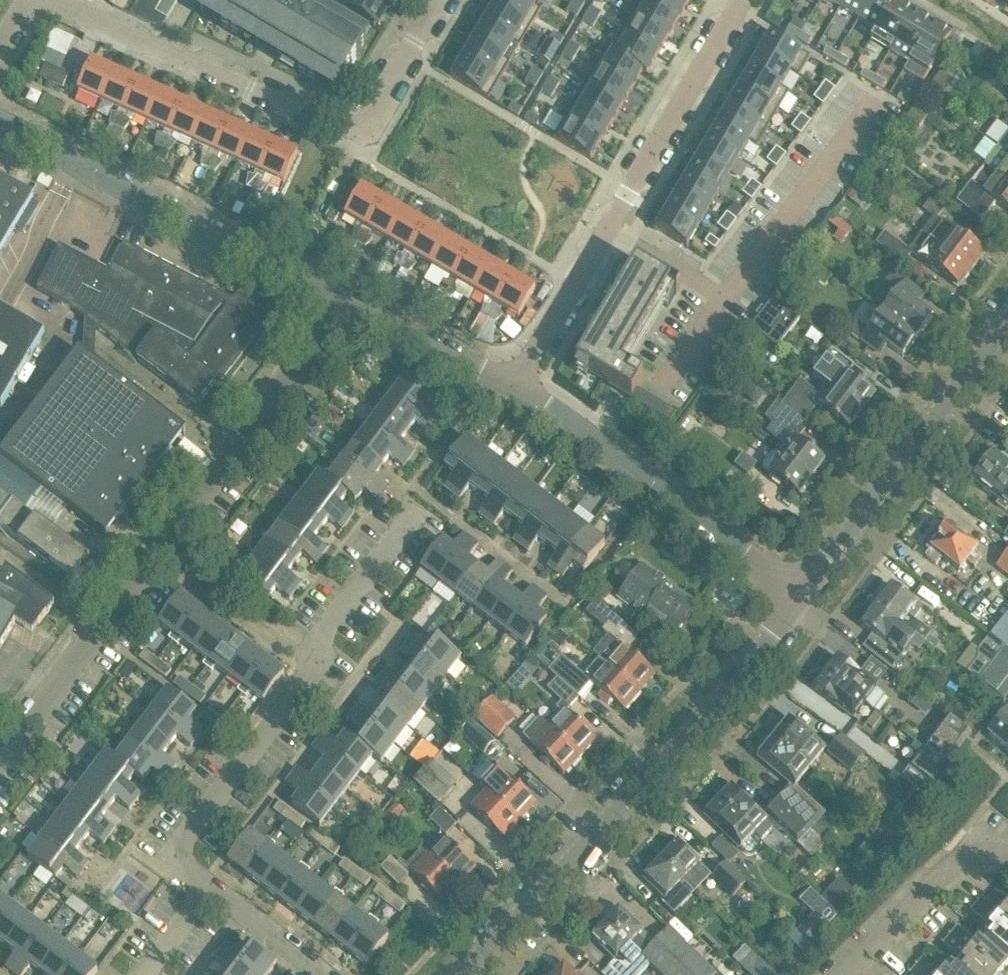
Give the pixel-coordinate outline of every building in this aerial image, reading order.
[(167,21),(156,14),(161,5),(153,0),(145,0),(135,17),(162,29),(167,21)] [(173,11),(178,3),(173,0),(164,0),(161,5),(173,11)] [(273,47),(296,7),(287,2),(288,0),(210,0),(206,7),(224,18),(220,25),(241,38),(245,31),(273,47)] [(374,27),(386,7),(373,0),(344,0),(340,6),(338,5),(337,5),(374,27)] [(493,7),(530,29),(541,11),(536,8),(522,0),(497,0),(493,7)] [(541,0),(522,0),(536,8),(541,0)] [(580,11),(584,4),(577,0),(573,0),(570,5),(580,11)] [(642,0),(632,17),(638,21),(669,39),(678,22),(647,4),(642,0)] [(689,4),(683,0),(642,0),(647,4),(678,22),(689,4)] [(840,8),(859,19),(870,0),(845,0),(840,8)] [(859,19),(877,30),(894,1),(896,2),(897,0),(870,0),(859,19)] [(913,12),(896,2),(894,1),(877,30),(871,40),(890,51),(913,12)] [(168,20),(173,11),(161,5),(156,14),(167,21),(168,20)] [(576,18),(580,11),(570,5),(566,12),(576,18)] [(306,13),(296,7),(273,47),(300,63),(296,70),(317,83),(321,76),(340,87),(366,41),(309,7),(306,13)] [(493,7),(483,24),(515,43),(520,46),(530,29),(493,7)] [(586,15),(597,21),(601,14),(590,8),(586,15)] [(913,12),(890,51),(909,62),(932,24),(913,12)] [(593,28),(597,21),(586,15),(582,22),(593,28)] [(621,35),(658,56),(669,39),(638,21),(632,17),(621,35)] [(790,26),(801,32),(805,25),(795,19),(790,26)] [(483,24),(473,42),(505,61),(515,43),(483,24)] [(909,62),(904,71),(924,82),(951,35),(932,24),(909,62)] [(790,26),(786,33),(797,39),(801,32),(790,26)] [(812,39),(801,32),(797,39),(808,46),(812,39)] [(549,40),(560,46),(564,39),(554,33),(549,40)] [(803,77),(814,59),(771,34),(760,52),(791,70),(803,77)] [(648,74),(658,56),(621,35),(611,52),(645,72),(648,74)] [(556,53),(560,46),(549,40),(545,47),(556,53)] [(473,42),(462,60),(499,81),(510,63),(505,61),(473,42)] [(566,50),(576,56),(580,49),(570,43),(566,50)] [(69,57),(46,46),(33,75),(63,88),(69,74),(62,71),(69,57)] [(838,54),(827,48),(823,55),(834,61),(838,54)] [(595,67),(635,90),(645,72),(611,52),(606,49),(595,67)] [(572,63),(576,56),(566,50),(562,57),(572,63)] [(1000,60),(988,50),(982,58),(994,67),(1000,60)] [(781,88),(791,70),(760,52),(749,70),(781,88)] [(834,61),(845,68),(849,61),(838,54),(834,61)] [(462,60),(452,78),(488,99),(499,81),(462,60)] [(102,102),(115,72),(92,62),(86,75),(78,71),(71,87),(79,91),(78,91),(102,102)] [(585,84),(624,108),(635,90),(595,67),(585,84)] [(529,75),(540,81),(543,74),(533,68),(529,75)] [(937,78),(950,87),(956,79),(943,69),(937,78)] [(782,113),(792,95),(781,88),(749,70),(739,87),(770,106),(778,110),(782,113)] [(860,77),(871,83),(875,76),(864,70),(860,77)] [(118,128),(138,83),(115,72),(102,102),(119,110),(117,114),(112,113),(109,124),(118,128)] [(536,87),(540,81),(529,75),(525,81),(536,87)] [(886,83),(875,76),(871,83),(882,90),(886,83)] [(546,84),(556,90),(560,84),(549,78),(546,84)] [(945,93),(950,87),(937,78),(932,84),(945,93)] [(821,88),(830,95),(835,89),(826,82),(821,88)] [(148,123),(161,93),(138,83),(118,128),(124,131),(131,122),(127,118),(129,114),(148,123)] [(552,97),(556,90),(546,84),(542,91),(552,97)] [(614,125),(624,108),(585,84),(575,102),(614,125)] [(772,130),(782,113),(778,110),(770,106),(739,87),(729,105),(760,123),(768,128),(772,130)] [(814,98),(823,105),(830,95),(821,88),(814,98)] [(913,98),(902,92),(898,99),(909,105),(913,98)] [(161,93),(148,123),(165,131),(164,135),(157,134),(156,145),(163,148),(183,103),(161,93)] [(564,120),(604,143),(614,125),(575,102),(564,120)] [(193,143),(206,113),(183,103),(163,148),(170,151),(177,143),(173,139),(174,135),(193,143)] [(518,117),(523,110),(512,104),(508,111),(518,117)] [(911,112),(924,121),(930,113),(917,104),(911,112)] [(761,148),(772,130),(768,128),(760,123),(729,105),(718,122),(749,141),(761,148)] [(920,128),(924,121),(911,112),(907,118),(920,128)] [(206,113),(193,143),(211,151),(209,155),(203,155),(202,166),(209,169),(229,124),(206,113)] [(535,127),(539,119),(529,113),(524,121),(535,127)] [(796,121),(806,128),(810,122),(801,115),(796,121)] [(593,161),(604,143),(564,120),(554,138),(593,161)] [(791,128),(801,135),(806,128),(796,121),(791,128)] [(739,158),(749,141),(718,122),(708,140),(739,158)] [(238,164),(252,134),(229,124),(209,169),(216,172),(223,164),(219,159),(220,155),(238,164)] [(252,134),(238,164),(257,172),(255,176),(249,175),(247,186),(254,189),(275,144),(252,134)] [(997,148),(1007,157),(1007,134),(997,148)] [(729,176),(739,158),(708,140),(698,157),(729,176)] [(275,144),(254,189),(261,193),(269,184),(264,180),(266,176),(284,184),(298,155),(275,144)] [(170,151),(163,148),(159,157),(166,160),(170,151)] [(772,154),(781,161),(786,155),(776,148),(772,154)] [(997,148),(984,165),(997,175),(997,176),(1007,184),(1007,157),(997,148)] [(776,168),(781,161),(772,154),(767,161),(776,168)] [(718,193),(729,176),(698,157),(687,175),(718,193)] [(882,158),(876,167),(886,174),(892,164),(882,158)] [(708,211),(718,193),(687,175),(677,193),(708,211)] [(997,176),(984,192),(971,182),(957,201),(982,221),(996,203),(1007,212),(1007,184),(997,176)] [(17,229),(23,232),(39,205),(33,202),(35,198),(0,181),(0,257),(17,229)] [(747,187),(756,194),(761,188),(752,181),(747,187)] [(752,200),(756,194),(747,187),(742,193),(752,200)] [(358,245),(384,201),(362,188),(345,216),(356,222),(352,228),(354,229),(352,239),(337,231),(324,252),(346,265),(358,245)] [(697,229),(708,211),(677,193),(666,210),(697,229)] [(936,219),(944,209),(932,200),(924,209),(936,219)] [(384,201),(358,245),(365,249),(374,240),(370,236),(372,231),(389,242),(406,213),(384,201)] [(245,208),(256,214),(260,207),(249,202),(245,208)] [(238,203),(233,213),(239,217),(244,205),(238,203)] [(687,247),(697,229),(666,210),(655,229),(687,247)] [(406,213),(389,242),(407,252),(405,255),(398,254),(396,265),(403,269),(428,226),(406,213)] [(722,220),(732,227),(736,221),(727,214),(722,220)] [(727,233),(732,227),(722,220),(717,226),(727,233)] [(931,240),(970,270),(971,269),(974,268),(977,264),(977,261),(983,253),(943,223),(931,240)] [(433,267),(449,239),(428,226),(403,269),(409,273),(417,266),(413,261),(415,257),(433,267)] [(916,278),(921,270),(906,259),(911,253),(884,232),(877,243),(881,246),(881,247),(891,254),(903,263),(901,267),(916,278)] [(705,242),(715,249),(719,243),(710,236),(705,242)] [(445,294),(471,251),(449,239),(433,267),(450,277),(448,281),(441,280),(438,290),(430,305),(437,309),(445,294)] [(970,271),(970,270),(931,240),(918,258),(957,288),(963,280),(966,279),(970,274),(970,271)] [(87,321),(96,328),(129,353),(136,359),(161,378),(175,389),(199,406),(217,382),(220,384),(221,385),(242,359),(244,355),(262,331),(260,330),(259,329),(266,316),(164,264),(125,244),(124,245),(112,268),(110,272),(96,265),(60,246),(37,290),(63,305),(74,312),(87,321)] [(476,292),(492,264),(471,251),(445,294),(452,298),(461,291),(456,286),(459,282),(476,292)] [(807,259),(800,268),(809,274),(815,265),(807,259)] [(631,399),(637,389),(643,379),(622,366),(670,284),(635,263),(575,365),(620,391),(620,392),(621,392),(621,393),(622,393),(623,394),(631,399)] [(477,340),(514,276),(492,264),(476,292),(493,302),(491,306),(485,305),(482,315),(480,315),(469,332),(478,337),(476,340),(477,340)] [(885,310),(919,336),(933,318),(918,306),(925,296),(893,272),(886,282),(899,292),(885,310)] [(519,317),(536,289),(514,276),(477,340),(494,345),(496,324),(504,316),(499,311),(502,307),(519,317)] [(800,320),(773,299),(751,327),(778,348),(800,320)] [(2,409),(45,334),(8,313),(0,308),(0,407),(2,409)] [(903,357),(919,336),(885,310),(869,331),(856,322),(848,331),(881,356),(888,346),(903,357)] [(95,346),(96,328),(87,321),(86,339),(85,354),(81,351),(40,404),(0,456),(2,457),(68,507),(107,537),(108,535),(109,534),(108,533),(120,517),(145,484),(183,434),(185,435),(187,432),(94,360),(95,346)] [(867,378),(833,351),(813,376),(827,387),(827,386),(827,387),(861,413),(874,396),(865,388),(866,387),(863,386),(862,387),(861,386),(867,378)] [(396,393),(435,425),(441,418),(428,407),(436,397),(408,376),(396,393)] [(770,388),(767,392),(778,401),(783,405),(805,422),(817,406),(836,421),(835,422),(837,424),(838,423),(848,430),(861,413),(827,387),(827,386),(827,387),(820,395),(800,380),(785,400),(770,388)] [(743,396),(756,405),(764,394),(751,385),(743,396)] [(637,403),(643,393),(637,389),(631,399),(637,403)] [(382,410),(409,432),(416,422),(430,432),(435,425),(396,393),(382,410)] [(643,407),(649,397),(643,393),(637,403),(643,407)] [(649,397),(643,407),(650,411),(656,401),(649,397)] [(657,414),(663,405),(656,401),(650,411),(657,414)] [(810,479),(823,462),(814,454),(815,454),(813,452),(812,453),(797,441),(805,431),(800,427),(805,422),(783,405),(778,401),(766,417),(771,420),(774,423),(767,433),(772,437),(782,445),(776,453),(810,479)] [(663,405),(657,414),(663,418),(669,408),(663,405)] [(669,408),(663,418),(670,422),(676,413),(669,408)] [(402,441),(409,432),(382,410),(369,427),(409,460),(415,452),(402,441)] [(356,445),(382,467),(389,458),(403,468),(409,460),(369,427),(356,445)] [(453,494),(485,452),(467,439),(445,467),(456,475),(445,488),(453,494)] [(375,477),(382,467),(356,445),(343,462),(383,495),(389,487),(375,477)] [(984,465),(1007,484),(1007,451),(1003,457),(995,451),(993,453),(988,453),(983,460),(984,465)] [(480,494),(502,465),(485,452),(453,494),(460,500),(471,486),(480,494)] [(797,496),(810,479),(776,453),(763,470),(786,487),(785,488),(787,489),(788,488),(797,496)] [(749,475),(757,465),(744,455),(736,465),(749,475)] [(377,502),(383,495),(343,462),(329,480),(347,495),(356,502),(364,492),(377,502)] [(502,465),(480,494),(489,501),(479,514),(487,520),(519,478),(502,465)] [(1000,500),(996,505),(1005,512),(1007,509),(1007,484),(984,465),(983,467),(978,467),(973,472),(974,478),(973,479),(1000,500)] [(347,495),(329,480),(321,474),(307,492),(348,523),(354,516),(340,505),(347,495)] [(515,519),(536,491),(519,478),(487,520),(495,526),(505,512),(515,519)] [(591,492),(598,497),(602,492),(595,486),(591,492)] [(90,560),(0,491),(0,526),(19,541),(18,542),(73,582),(90,560)] [(536,491),(515,519),(524,527),(514,540),(521,546),(553,505),(536,491)] [(294,509),(321,530),(328,520),(343,530),(348,523),(307,492),(294,509)] [(549,546),(571,518),(553,505),(521,546),(529,552),(539,538),(549,546)] [(314,539),(321,530),(294,509),(281,526),(322,557),(327,550),(314,539)] [(571,518),(549,546),(558,553),(548,566),(556,572),(588,531),(571,518)] [(268,543),(295,564),(302,554),(316,564),(322,557),(281,526),(268,543)] [(983,558),(975,552),(978,548),(950,526),(932,548),(932,549),(926,557),(937,565),(943,557),(961,571),(968,562),(976,568),(983,558)] [(588,531),(556,572),(563,578),(574,564),(584,572),(605,544),(588,531)] [(440,583),(471,541),(463,535),(453,549),(442,541),(421,569),(440,583)] [(457,596),(478,568),(469,561),(479,547),(471,541),(440,583),(457,596)] [(287,574),(295,564),(268,543),(255,560),(295,592),(301,584),(287,574)] [(999,567),(1007,574),(1007,555),(999,567)] [(290,599),(295,592),(255,560),(241,578),(268,600),(276,589),(290,599)] [(478,568),(457,596),(474,609),(506,567),(498,561),(488,575),(478,568)] [(675,636),(696,608),(666,586),(668,583),(643,564),(617,598),(643,617),(645,614),(675,636)] [(491,622),(513,594),(503,587),(514,573),(506,567),(474,609),(491,622)] [(0,576),(0,650),(17,622),(34,633),(55,605),(7,569),(2,577),(0,576)] [(891,585),(877,605),(901,623),(914,632),(926,641),(937,648),(940,644),(930,636),(932,633),(907,615),(916,603),(891,585)] [(513,594),(491,622),(508,635),(540,593),(532,587),(522,601),(513,594)] [(540,593),(508,635),(526,648),(547,620),(537,613),(548,599),(540,593)] [(173,642),(198,609),(181,595),(160,623),(173,633),(169,638),(173,642)] [(862,625),(873,634),(863,648),(892,670),(911,645),(919,651),(925,641),(936,649),(937,648),(926,641),(914,632),(901,623),(877,605),(862,625)] [(194,649),(215,622),(198,609),(173,642),(178,645),(182,640),(194,649)] [(593,653),(607,664),(640,692),(656,674),(628,651),(639,637),(615,616),(602,631),(608,636),(593,653)] [(215,622),(194,649),(207,659),(203,664),(208,667),(232,635),(215,622)] [(1007,648),(1007,625),(997,639),(1007,648)] [(229,676),(250,648),(232,635),(208,667),(212,671),(216,666),(229,676)] [(990,636),(979,650),(978,660),(968,672),(981,681),(1004,699),(1007,694),(1007,648),(997,639),(996,640),(990,636)] [(405,645),(447,677),(461,659),(433,638),(425,648),(411,638),(405,645)] [(406,673),(434,694),(447,677),(405,645),(400,653),(414,663),(406,673)] [(250,648),(229,676),(242,685),(238,690),(242,694),(267,661),(250,648)] [(153,669),(159,661),(146,651),(140,659),(153,669)] [(578,697),(591,682),(561,656),(548,670),(556,677),(577,696),(578,697)] [(850,691),(865,703),(874,710),(885,696),(876,689),(877,688),(838,658),(826,673),(850,691)] [(159,661),(153,669),(166,678),(172,670),(159,661)] [(267,661),(242,694),(247,697),(250,692),(264,702),(285,675),(267,661)] [(529,679),(536,671),(526,662),(519,670),(529,679)] [(624,710),(640,692),(607,664),(591,682),(602,692),(598,697),(607,705),(612,700),(624,710)] [(434,694),(406,673),(399,683),(385,672),(379,679),(421,711),(434,694)] [(814,689),(853,718),(865,703),(850,691),(826,673),(814,689)] [(187,694),(193,686),(180,676),(174,684),(187,694)] [(569,706),(577,696),(556,677),(547,686),(569,706)] [(380,707),(408,729),(421,711),(379,679),(374,687),(388,698),(380,707)] [(193,686),(187,694),(201,704),(206,696),(193,686)] [(155,709),(196,740),(202,732),(188,722),(196,712),(169,691),(155,709)] [(499,739),(515,722),(492,700),(476,717),(499,739)] [(222,720),(228,713),(215,703),(209,710),(222,720)] [(408,729),(380,707),(373,717),(359,706),(354,714),(395,746),(408,729)] [(191,747),(196,740),(155,709),(142,726),(169,747),(177,737),(191,747)] [(565,710),(549,727),(581,757),(597,740),(565,710)] [(228,713),(222,720),(235,730),(241,723),(228,713)] [(989,735),(1007,752),(1007,713),(989,735)] [(355,741),(373,757),(382,764),(395,746),(354,714),(348,722),(362,732),(355,741)] [(947,716),(923,748),(947,766),(950,768),(951,769),(962,754),(968,746),(971,743),(966,739),(971,733),(947,716)] [(523,736),(526,739),(564,775),(581,757),(549,727),(540,718),(523,736)] [(778,730),(772,737),(774,739),(810,768),(825,750),(809,737),(790,721),(782,730),(778,730)] [(493,763),(504,751),(473,723),(462,735),(493,763)] [(129,743),(170,774),(175,767),(162,757),(169,747),(142,726),(129,743)] [(373,757),(355,741),(346,734),(338,745),(324,735),(318,742),(360,774),(373,757)] [(841,734),(827,753),(851,772),(858,763),(866,754),(841,734)] [(767,748),(759,757),(781,775),(794,787),(810,768),(774,739),(772,737),(766,744),(767,748)] [(347,791),(360,774),(318,742),(312,750),(326,760),(319,770),(347,791)] [(411,758),(426,768),(432,761),(438,753),(424,742),(411,758)] [(919,754),(909,766),(937,786),(951,769),(950,768),(947,766),(923,748),(915,742),(911,748),(919,754)] [(164,782),(170,774),(129,743),(116,760),(135,776),(143,782),(151,771),(164,782)] [(135,776),(116,760),(108,754),(94,772),(136,803),(142,796),(127,785),(135,776)] [(520,822),(537,804),(496,767),(480,784),(488,791),(520,822)] [(292,777),(334,809),(347,791),(319,770),(312,779),(298,769),(292,777)] [(130,812),(136,803),(94,772),(81,789),(108,810),(116,801),(130,812)] [(320,826),(334,809),(292,777),(287,784),(300,794),(292,805),(320,826)] [(721,800),(719,801),(754,835),(761,841),(768,834),(774,828),(779,832),(782,829),(799,845),(814,858),(826,844),(824,842),(807,826),(777,801),(763,817),(733,788),(731,790),(726,790),(721,795),(721,800)] [(788,788),(777,801),(807,826),(824,842),(833,832),(833,826),(818,813),(820,811),(805,797),(802,800),(788,788)] [(101,820),(108,810),(81,789),(67,806),(109,838),(115,831),(101,820)] [(913,790),(886,825),(899,835),(927,800),(913,790)] [(488,791),(472,809),(504,839),(520,822),(488,791)] [(708,813),(706,815),(730,839),(740,849),(746,854),(747,855),(749,854),(752,854),(763,843),(761,841),(754,835),(719,801),(718,803),(713,803),(708,808),(708,813)] [(287,820),(293,813),(280,803),(274,811),(287,820)] [(103,846),(109,838),(67,806),(54,824),(82,845),(89,835),(103,846)] [(447,835),(457,825),(441,810),(431,820),(447,835)] [(293,813),(287,820),(300,830),(306,823),(293,813)] [(74,855),(82,845),(54,824),(41,840),(83,872),(88,865),(74,855)] [(322,846),(327,839),(314,829),(308,836),(322,846)] [(246,875),(271,841),(267,838),(263,842),(250,833),(228,861),(246,875)] [(719,837),(710,846),(726,861),(728,864),(737,855),(719,837)] [(428,855),(460,886),(476,868),(444,838),(428,855)] [(327,839),(322,846),(335,856),(340,849),(327,839)] [(77,879),(83,872),(41,840),(28,858),(56,879),(64,868),(77,879)] [(271,841),(246,875),(263,887),(285,859),(272,849),(275,844),(271,841)] [(665,852),(659,859),(693,892),(710,875),(681,846),(678,844),(670,852),(665,852)] [(407,863),(405,866),(405,867),(411,873),(423,884),(421,886),(428,893),(430,890),(443,903),(460,886),(428,855),(421,849),(410,860),(407,863)] [(391,858),(380,868),(399,886),(409,875),(396,863),(391,858)] [(281,901),(306,867),(302,864),(298,869),(285,859),(263,887),(281,901)] [(653,870),(645,878),(666,900),(667,899),(677,909),(693,892),(659,859),(653,865),(653,870)] [(352,877),(358,870),(345,860),(339,867),(352,877)] [(733,898),(748,883),(728,864),(726,861),(711,877),(733,898)] [(306,867),(281,901),(298,914),(319,885),(306,876),(310,870),(306,867)] [(358,870),(352,877),(365,887),(371,880),(358,870)] [(315,926),(340,893),(336,890),(332,895),(319,885),(298,914),(315,926)] [(387,903),(392,896),(379,886),(374,893),(387,903)] [(69,900),(74,893),(67,888),(62,895),(69,900)] [(977,901),(1007,927),(1007,906),(1005,910),(984,892),(977,901)] [(340,893),(315,926),(333,940),(354,912),(340,902),(344,896),(340,893)] [(392,896),(387,903),(400,913),(405,906),(392,896)] [(11,905),(0,897),(0,919),(11,905)] [(969,909),(972,912),(990,927),(983,935),(1007,956),(1007,927),(977,901),(969,909)] [(0,919),(0,941),(7,946),(29,918),(11,905),(0,919)] [(607,923),(641,957),(650,966),(659,974),(716,974),(715,974),(706,965),(692,952),(680,940),(669,930),(661,939),(651,949),(650,949),(645,944),(650,939),(650,938),(644,932),(637,927),(620,910),(619,912),(613,912),(608,917),(608,922),(607,923)] [(350,952),(375,920),(370,916),(366,921),(354,912),(333,940),(350,952)] [(798,931),(813,945),(829,927),(814,913),(798,931)] [(15,973),(46,931),(29,918),(7,946),(17,954),(7,967),(15,973)] [(375,920),(350,952),(368,966),(388,938),(375,928),(379,923),(375,920)] [(593,937),(617,960),(603,974),(641,974),(650,966),(641,957),(607,923),(606,925),(600,925),(595,930),(595,935),(593,937)] [(983,935),(976,944),(955,926),(948,934),(997,974),(1002,974),(1007,968),(1007,956),(983,935)] [(63,944),(46,931),(15,973),(17,974),(25,974),(32,965),(42,972),(63,944)] [(963,974),(997,974),(948,934),(941,942),(962,960),(956,968),(951,964),(950,965),(963,974)] [(81,957),(63,944),(42,972),(46,974),(67,974),(81,957)] [(253,974),(269,974),(277,965),(249,944),(241,954),(227,944),(226,945),(221,951),(253,974)] [(221,951),(215,959),(229,969),(225,974),(253,974),(221,951)] [(774,972),(752,951),(740,964),(751,974),(771,974),(774,972)] [(915,964),(928,974),(963,974),(950,965),(943,973),(922,955),(915,964)] [(67,974),(95,974),(98,970),(81,957),(67,974)] [(915,964),(908,972),(912,974),(928,974),(915,964)] [(552,974),(575,974),(565,966),(558,973),(553,973),(552,974)]
